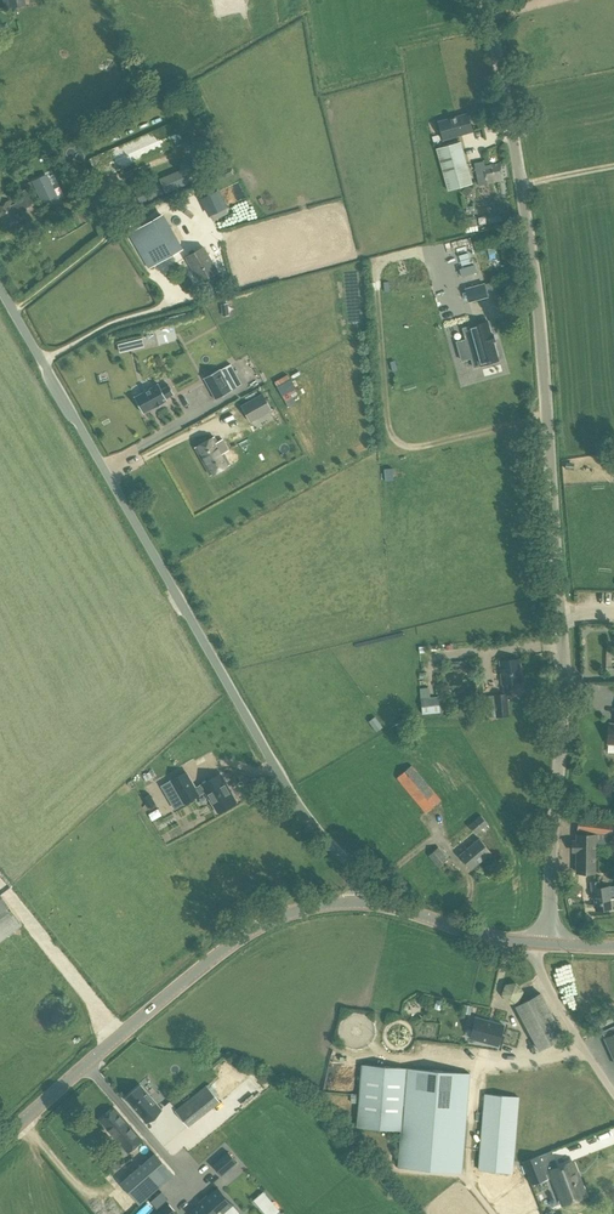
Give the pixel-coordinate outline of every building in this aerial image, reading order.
[(468,114),(439,123),(444,139),(473,131),(468,114)] [(178,120),(91,158),(99,179),(187,140),(178,120)] [(481,132),(470,136),(472,142),(483,138),(481,132)] [(461,142),(436,148),(446,191),(471,185),(461,142)] [(483,163),(475,164),(478,184),(504,180),(501,163),(484,165),(483,163)] [(182,170),(159,179),(165,192),(188,183),(182,170)] [(220,172),(207,178),(210,185),(224,178),(220,172)] [(48,182),(36,187),(44,203),(56,198),(48,182)] [(158,182),(135,191),(140,204),(163,194),(158,182)] [(5,228),(21,221),(17,212),(40,202),(33,186),(20,192),(23,200),(14,204),(12,200),(1,205),(0,202),(0,218),(5,228)] [(468,197),(473,192),(467,186),(462,192),(468,197)] [(163,215),(128,235),(148,268),(182,249),(163,215)] [(479,215),(465,217),(468,232),(481,230),(479,215)] [(204,247),(186,257),(200,281),(217,271),(204,247)] [(485,284),(465,289),(468,301),(488,296),(485,284)] [(460,320),(476,316),(474,310),(458,314),(460,320)] [(469,326),(480,365),(498,360),(491,332),(492,332),(489,321),(469,326)] [(204,379),(204,378),(216,399),(215,399),(216,400),(232,391),(224,377),(234,371),(230,364),(219,370),(220,369),(204,378),(204,379)] [(167,400),(166,399),(173,394),(174,395),(174,394),(169,385),(169,386),(161,390),(158,384),(135,397),(134,397),(143,413),(144,413),(152,408),(153,409),(157,407),(156,406),(155,406),(159,403),(160,404),(160,405),(165,402),(164,401),(166,400),(167,400)] [(262,394),(241,405),(250,421),(271,410),(262,394)] [(214,436),(195,447),(210,474),(229,464),(222,452),(228,449),(222,439),(217,442),(214,436)] [(537,599),(532,606),(539,611),(544,604),(537,599)] [(505,694),(483,696),(485,717),(508,715),(506,694),(512,694),(511,683),(522,682),(520,658),(500,660),(502,683),(503,683),(505,694)] [(430,688),(420,689),(422,714),(440,712),(439,697),(430,698),(430,688)] [(380,724),(373,729),(377,734),(384,729),(380,724)] [(172,752),(169,754),(181,768),(183,766),(172,752)] [(412,765),(397,778),(426,812),(441,800),(412,765)] [(236,802),(221,775),(203,785),(203,786),(197,789),(189,774),(174,783),(187,806),(202,797),(201,796),(207,793),(218,812),(236,802)] [(155,804),(149,793),(143,797),(148,807),(155,804)] [(480,815),(468,825),(478,836),(489,827),(488,824),(480,815)] [(612,823),(590,820),(589,831),(611,833),(612,823)] [(158,841),(166,827),(156,821),(148,836),(158,841)] [(595,873),(596,835),(577,835),(576,873),(595,873)] [(480,838),(459,855),(471,869),(492,852),(480,838)] [(439,848),(429,856),(438,867),(447,859),(439,848)] [(593,897),(595,897),(596,910),(611,908),(610,898),(613,898),(613,886),(600,887),(600,881),(591,882),(593,897)] [(579,892),(579,891),(582,891),(581,888),(580,887),(578,886),(575,885),(572,886),(571,887),(570,889),(569,891),(569,893),(569,894),(570,896),(572,896),(573,897),(574,897),(576,896),(577,895),(578,894),(579,893),(579,892)] [(0,895),(0,942),(23,925),(1,895),(0,895)] [(568,986),(580,983),(578,977),(567,980),(568,986)] [(523,983),(509,987),(513,1002),(528,997),(523,983)] [(541,992),(515,1006),(538,1050),(565,1036),(541,992)] [(598,1018),(601,1025),(613,1019),(613,1018),(611,1011),(598,1018)] [(496,1045),(502,1024),(474,1017),(468,1037),(496,1045)] [(570,1066),(578,1082),(585,1079),(577,1062),(570,1066)] [(365,1064),(360,1127),(403,1131),(400,1167),(465,1172),(473,1073),(365,1064)] [(218,1076),(177,1110),(190,1125),(231,1092),(218,1076)] [(551,1078),(551,1090),(571,1090),(571,1079),(551,1078)] [(141,1085),(126,1098),(166,1144),(181,1132),(141,1085)] [(512,1173),(519,1092),(485,1089),(478,1170),(512,1173)] [(115,1109),(102,1121),(128,1153),(142,1140),(115,1109)] [(228,1151),(212,1165),(222,1176),(237,1162),(228,1151)] [(155,1154),(122,1183),(140,1204),(173,1175),(155,1154)] [(539,1155),(524,1161),(534,1187),(550,1181),(539,1155)] [(123,1176),(135,1164),(127,1157),(116,1169),(123,1176)] [(112,1159),(110,1161),(111,1165),(114,1167),(119,1166),(120,1163),(119,1160),(116,1158),(112,1159)] [(574,1160),(548,1170),(561,1205),(587,1196),(574,1160)] [(203,1199),(216,1213),(239,1213),(217,1189),(218,1188),(218,1187),(203,1199)] [(189,1212),(190,1213),(191,1211),(194,1213),(216,1213),(203,1199),(189,1212)] [(156,1213),(178,1213),(168,1203),(156,1213)]
